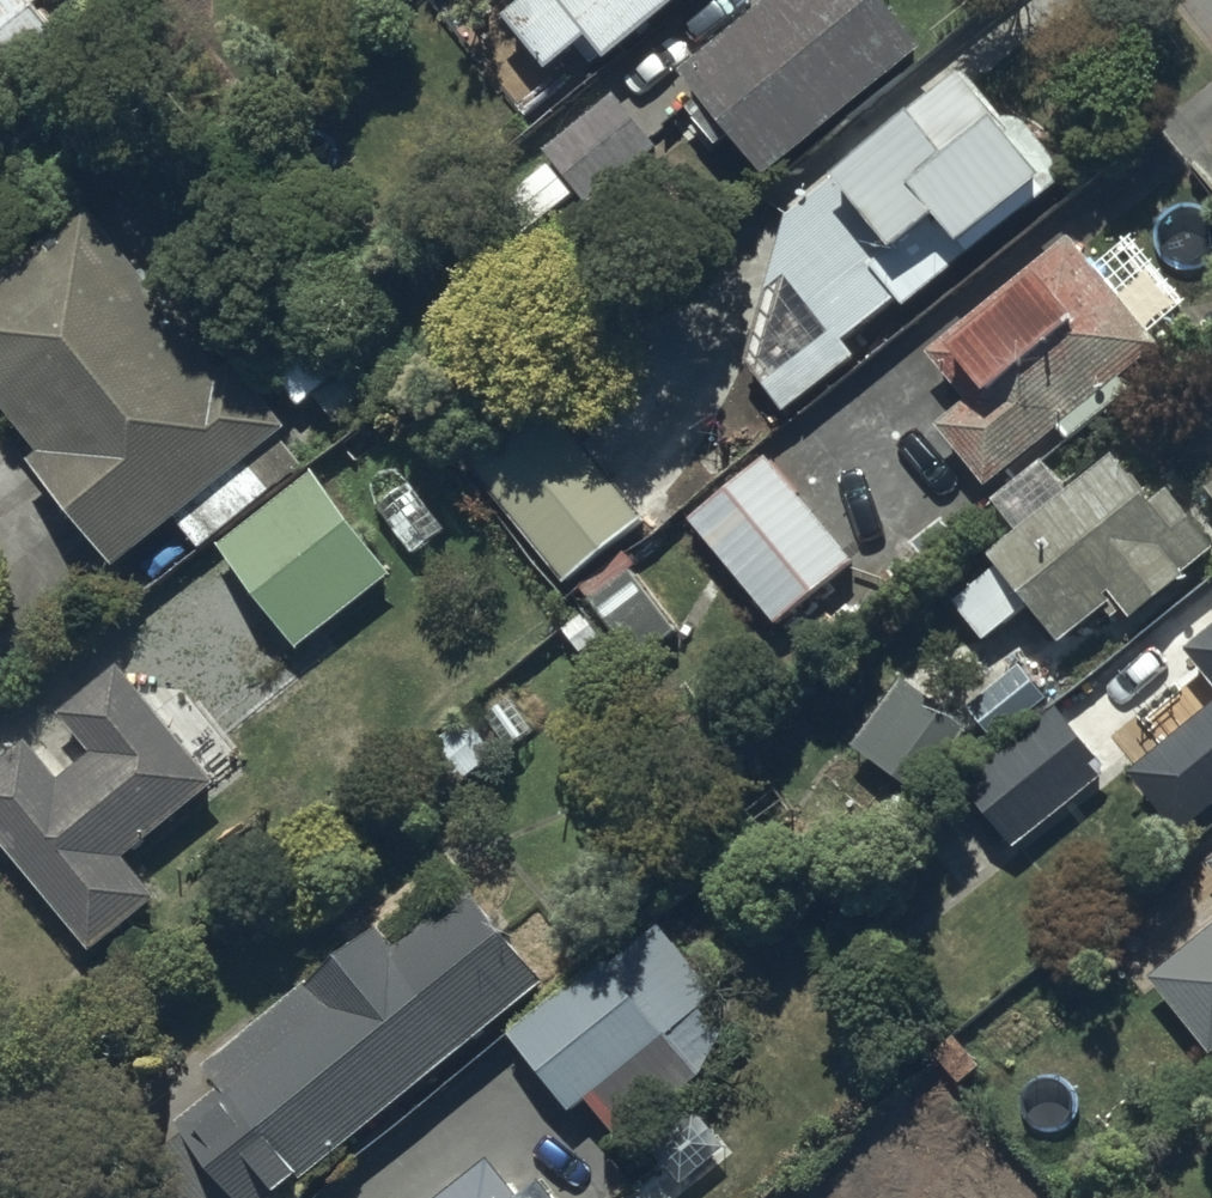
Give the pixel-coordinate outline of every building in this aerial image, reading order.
[(42,42),(18,12),(33,0),(0,0),(0,76),(42,42)] [(502,21),(496,26),(537,78),(583,42),(600,64),(681,0),(486,0),(502,21)] [(676,67),(757,171),(918,46),(882,0),(763,0),(676,67)] [(965,97),(946,113),(922,85),(796,189),(829,229),(861,265),(849,274),(883,315),(1050,176),(1004,120),(992,130),(965,97)] [(534,147),(527,154),(570,205),(647,142),(607,95),(598,102),(585,86),(525,136),(534,147)] [(0,271),(0,446),(12,462),(10,464),(93,574),(161,523),(181,550),(255,495),(230,462),(270,432),(215,358),(193,374),(75,215),(0,271)] [(904,380),(928,407),(881,448),(935,510),(962,486),(969,494),(1040,432),(1053,446),(1089,415),(1077,402),(1142,345),(1051,241),(911,364),(916,370),(904,380)] [(309,319),(250,373),(286,413),(300,401),(322,426),(368,384),(309,319)] [(520,396),(441,460),(548,596),(628,532),(520,396)] [(980,513),(999,534),(973,556),(983,568),(946,600),(980,639),(1016,608),(1048,645),(1101,599),(1120,620),(1205,547),(1165,501),(1159,494),(1147,504),(1120,472),(1114,477),(1093,452),(1068,474),(1050,453),(980,513)] [(772,630),(850,561),(758,457),(684,522),(691,530),(664,554),(708,604),(731,584),(772,630)] [(1191,495),(1211,522),(1211,478),(1191,495)] [(372,581),(295,479),(204,551),(283,651),(372,581)] [(614,584),(568,627),(616,678),(662,635),(614,584)] [(1182,644),(1211,680),(1211,619),(1182,644)] [(145,893),(112,854),(125,844),(204,779),(107,661),(48,710),(82,751),(59,769),(48,777),(22,746),(16,738),(0,751),(0,851),(81,950),(145,893)] [(912,672),(840,749),(892,799),(965,722),(912,672)] [(1211,798),(1211,695),(1122,769),(1173,831),(1211,798)] [(493,759),(456,715),(403,760),(440,804),(493,759)] [(1041,716),(948,786),(997,850),(1089,780),(1041,716)] [(1211,900),(1211,853),(1189,873),(1211,900)] [(464,889),(390,944),(374,922),(307,972),(314,981),(202,1063),(220,1087),(170,1124),(175,1131),(135,1160),(163,1197),(277,1197),(297,1183),(291,1176),(541,991),(464,889)] [(1132,981),(1197,1057),(1211,1044),(1211,912),(1132,981)] [(578,974),(490,1040),(551,1119),(572,1103),(598,1137),(709,1053),(682,1017),(705,1000),(655,934),(587,985),(578,974)] [(469,1162),(426,1197),(499,1197),(469,1162)] [(523,1182),(504,1197),(536,1197),(523,1182)]
